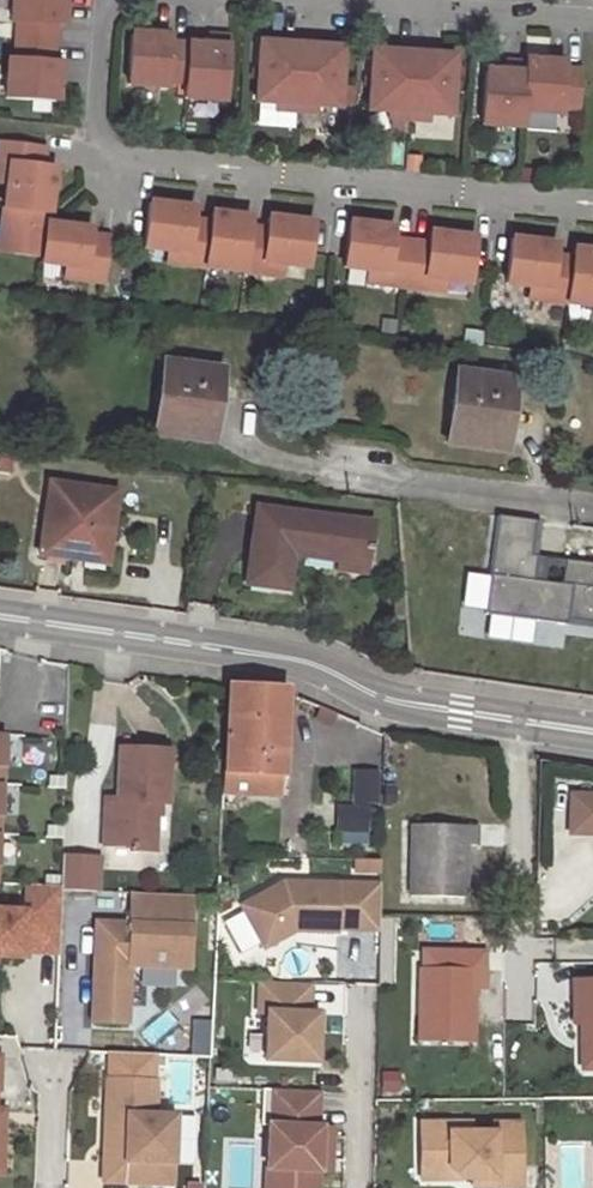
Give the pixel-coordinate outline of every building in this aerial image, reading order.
[(11,22),(17,22),(16,41),(54,44),(55,25),(62,25),(64,0),(13,0),(11,22)] [(168,36),(130,33),(127,85),(165,87),(165,81),(184,82),(187,44),(168,43),(168,36)] [(184,82),(183,98),(223,100),(227,37),(208,36),(207,45),(187,44),(184,82)] [(280,44),(259,42),(254,102),(275,103),(275,109),(294,110),(300,39),(280,38),(280,44)] [(300,39),(294,110),(315,112),(315,106),(336,107),(340,48),(319,47),(319,41),(300,39)] [(54,44),(16,41),(15,60),(8,60),(5,98),(57,101),(59,63),(53,63),(54,44)] [(392,52),(371,51),(367,110),(387,111),(387,117),(407,119),(412,47),(393,46),(392,52)] [(412,47),(407,119),(427,120),(427,115),(448,116),(452,56),(431,55),(431,49),(412,47)] [(524,64),(520,113),(559,115),(559,109),(577,110),(580,81),(580,72),(561,70),(562,64),(524,61),(524,64)] [(504,72),(484,71),(480,126),(519,128),(520,113),(524,64),(505,63),(504,72)] [(559,109),(559,115),(586,115),(586,81),(580,81),(577,110),(559,109)] [(0,141),(0,180),(6,180),(3,206),(47,211),(53,166),(41,165),(44,146),(0,141)] [(193,207),(148,202),(143,246),(167,249),(167,261),(203,266),(209,221),(192,219),(193,207)] [(3,206),(0,230),(0,249),(41,254),(45,222),(46,222),(47,211),(3,206)] [(209,221),(203,266),(243,271),(248,226),(250,217),(210,212),(209,221)] [(248,226),(243,271),(280,276),(281,264),(306,267),(312,222),(267,217),(266,229),(248,226)] [(45,222),(41,254),(40,261),(65,263),(64,276),(102,280),(107,236),(89,234),(90,228),(46,222),(45,222)] [(393,227),(348,222),(343,266),(367,269),(367,281),(404,286),(410,241),(392,239),(393,227)] [(410,241),(404,286),(442,291),(444,279),(469,282),(474,237),(429,232),(428,243),(410,241)] [(510,238),(505,283),(530,286),(528,298),(565,303),(571,258),(554,256),(555,244),(510,238)] [(565,303),(592,306),(592,251),(572,249),(571,258),(565,303)] [(164,361),(154,433),(211,441),(221,369),(164,361)] [(457,372),(447,441),(504,449),(514,379),(457,372)] [(9,472),(11,455),(0,454),(0,471),(9,472)] [(104,561),(115,487),(50,478),(40,552),(104,561)] [(256,507),(246,582),(285,588),(290,553),(339,559),(344,518),(256,507)] [(496,515),(482,614),(565,625),(565,619),(592,623),(592,564),(563,560),(559,584),(531,580),(535,556),(529,555),(534,521),(496,515)] [(565,619),(565,625),(592,629),(592,623),(565,619)] [(279,773),(282,773),(287,688),(229,685),(225,771),(279,773)] [(154,841),(156,794),(168,794),(171,742),(124,741),(123,741),(121,789),(113,789),(112,841),(154,841)] [(279,773),(225,771),(219,770),(218,791),(278,793),(279,773)] [(378,772),(355,771),(354,802),(378,803),(378,772)] [(570,795),(569,832),(592,833),(592,795),(570,795)] [(368,808),(337,807),(337,830),(368,831),(368,808)] [(478,825),(412,825),(411,897),(465,898),(465,876),(462,876),(463,846),(478,846),(478,825)] [(98,857),(62,856),(61,886),(97,887),(98,857)] [(284,882),(242,905),(264,947),(296,930),(338,931),(338,928),(380,929),(381,884),(284,882)] [(23,957),(24,951),(58,952),(61,886),(25,884),(24,911),(0,910),(0,956),(23,957)] [(129,920),(95,920),(92,1019),(127,1020),(129,962),(188,963),(190,892),(130,889),(129,920)] [(239,911),(221,921),(241,957),(259,948),(239,911)] [(486,971),(420,969),(418,1040),(473,1042),(474,1022),(472,1022),(472,990),(486,990),(486,971)] [(310,983),(259,981),(258,1012),(267,1012),(266,1059),(316,1061),(318,1013),(309,1013),(310,983)] [(578,982),(579,1075),(592,1075),(592,982),(578,982)] [(156,1079),(106,1078),(106,1118),(115,1118),(114,1151),(126,1152),(126,1161),(140,1161),(140,1182),(174,1183),(176,1114),(155,1113),(156,1079)] [(270,1125),(269,1167),(286,1168),(285,1187),(318,1187),(319,1157),(332,1158),(333,1127),(318,1127),(319,1091),(275,1089),(273,1125),(270,1125)] [(115,1118),(106,1118),(104,1181),(140,1182),(140,1161),(126,1161),(126,1152),(114,1151),(115,1118)] [(472,1122),(450,1123),(450,1132),(472,1132),(472,1122)] [(521,1186),(520,1123),(494,1123),(494,1132),(472,1132),(450,1132),(450,1123),(421,1123),(421,1167),(449,1166),(460,1179),(473,1179),(473,1186),(521,1186)] [(449,1166),(421,1167),(421,1179),(460,1179),(449,1166)] [(269,1167),(268,1187),(285,1187),(286,1168),(269,1167)]
